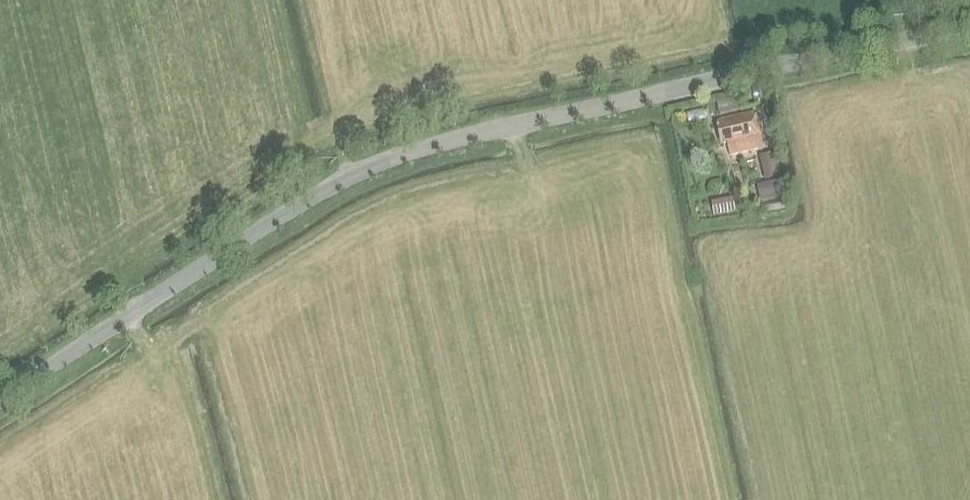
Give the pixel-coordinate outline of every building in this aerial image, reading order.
[(760,138),(755,118),(754,113),(722,121),(723,126),(716,127),(720,145),(727,144),(730,157),(762,149),(761,145),(765,145),(763,137),(760,138)] [(759,158),(764,182),(781,178),(775,154),(759,158)] [(756,187),(760,203),(784,198),(781,182),(756,187)]
